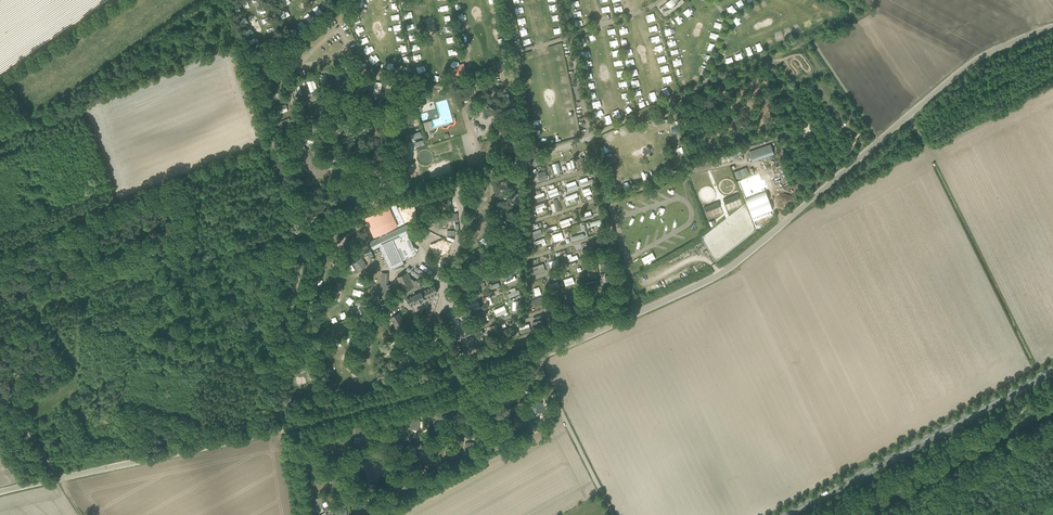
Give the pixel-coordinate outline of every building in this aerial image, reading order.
[(666,4),(665,4),(659,8),(665,16),(684,2),(683,0),(671,0),(666,4)] [(613,25),(607,27),(609,34),(615,33),(613,25)] [(586,47),(588,40),(581,38),(578,45),(586,47)] [(738,51),(733,53),(737,61),(742,59),(738,51)] [(725,57),(728,64),(733,62),(730,54),(725,57)] [(351,60),(355,70),(366,65),(362,56),(351,60)] [(467,74),(464,63),(459,64),(458,61),(454,60),(450,64),(451,67),(447,68),(451,79),(467,74)] [(333,82),(341,78),(336,68),(328,71),(333,82)] [(295,96),(302,95),(300,85),(294,86),(295,96)] [(508,93),(501,94),(502,103),(509,103),(508,93)] [(488,107),(490,107),(492,108),(492,110),(494,112),(496,112),(497,110),(497,108),(495,106),(493,106),(492,105),(491,103),(490,101),(487,102),(486,103),(486,106),(488,107)] [(624,101),(620,106),(627,111),(631,107),(624,101)] [(481,107),(481,105),(479,104),(477,104),(475,106),(476,108),(475,110),(472,110),(471,112),(472,114),(473,115),(476,115),(477,113),(476,111),(478,109),(480,109),(481,107)] [(617,109),(612,111),(615,119),(620,117),(617,109)] [(416,115),(410,116),(413,127),(419,125),(416,115)] [(496,127),(496,124),(497,123),(499,122),(500,120),(500,118),(498,117),(496,117),(494,119),(495,121),(493,123),(492,123),(490,125),(491,128),(492,129),(494,129),(496,127)] [(426,130),(433,128),(431,120),(423,122),(426,130)] [(476,127),(478,127),(480,128),(480,130),(482,131),(484,131),(485,129),(485,126),(483,125),(481,126),(479,125),(479,122),(477,121),(475,122),(473,124),(474,126),(476,127)] [(416,148),(425,145),(422,138),(422,137),(419,130),(410,134),(416,148)] [(753,161),(774,153),(770,144),(749,151),(753,161)] [(440,147),(441,154),(444,154),(444,156),(455,154),(453,145),(440,147)] [(728,153),(731,159),(740,156),(738,150),(728,153)] [(552,163),(553,173),(560,172),(559,162),(552,163)] [(734,172),(737,178),(749,174),(746,167),(734,172)] [(645,179),(650,176),(647,168),(641,171),(645,179)] [(575,180),(565,183),(567,191),(578,187),(575,180)] [(546,190),(549,197),(558,193),(556,186),(546,190)] [(589,187),(582,189),(583,195),(591,193),(589,187)] [(535,201),(545,198),(543,191),(533,195),(535,201)] [(564,196),(566,204),(569,203),(568,199),(577,196),(576,192),(564,196)] [(725,204),(739,198),(737,193),(723,199),(725,204)] [(704,207),(706,212),(720,206),(718,201),(704,207)] [(413,246),(407,232),(409,231),(410,231),(410,230),(407,224),(407,223),(406,223),(405,224),(403,224),(401,226),(396,225),(392,215),(397,207),(395,203),(396,203),(396,202),(395,203),(365,216),(374,236),(375,238),(370,240),(373,248),(379,245),(388,264),(390,269),(404,263),(403,260),(417,253),(416,252),(418,249),(413,246)] [(542,207),(544,206),(544,203),(532,205),(533,210),(536,209),(537,212),(543,211),(542,207)] [(580,217),(581,220),(592,216),(590,210),(582,213),(583,216),(580,217)] [(432,216),(432,221),(436,221),(436,227),(442,227),(442,225),(447,225),(447,220),(445,220),(443,220),(443,216),(432,216)] [(568,217),(559,220),(561,227),(570,225),(568,217)] [(573,233),(586,230),(584,223),(571,227),(573,233)] [(534,230),(536,237),(542,235),(540,228),(534,230)] [(561,231),(551,234),(554,241),(563,238),(561,231)] [(535,247),(546,244),(544,237),(533,241),(535,247)] [(641,258),(645,264),(656,258),(652,252),(641,258)] [(362,257),(360,258),(353,263),(358,271),(368,265),(362,257)] [(543,263),(532,266),(534,273),(545,270),(543,263)] [(592,278),(596,277),(595,265),(587,265),(588,274),(592,273),(592,278)] [(383,299),(390,299),(391,284),(388,284),(388,272),(382,272),(381,284),(381,293),(383,293),(383,299)] [(407,272),(397,277),(410,304),(421,299),(422,299),(437,292),(434,284),(433,284),(431,278),(421,282),(419,278),(414,281),(410,278),(407,272)] [(482,280),(492,275),(491,272),(480,276),(482,280)] [(511,273),(502,276),(504,283),(513,280),(511,273)] [(572,276),(563,279),(564,285),(573,282),(572,276)] [(535,295),(541,293),(538,286),(533,288),(535,295)] [(517,289),(507,293),(508,297),(519,293),(517,289)] [(489,295),(481,298),(484,308),(492,305),(489,295)] [(529,301),(530,304),(532,304),(533,306),(539,305),(537,298),(529,301)] [(353,307),(357,315),(360,313),(360,312),(364,311),(367,310),(363,302),(360,304),(359,301),(355,303),(356,306),(353,307)] [(504,315),(507,313),(504,304),(493,309),(496,316),(503,313),(504,315)] [(399,312),(394,315),(391,317),(396,327),(404,323),(402,319),(401,319),(400,317),(401,317),(399,312)] [(528,322),(518,325),(520,333),(530,330),(528,322)] [(368,343),(366,348),(373,351),(376,346),(368,343)] [(531,390),(531,380),(522,379),(522,390),(531,390)] [(510,390),(502,390),(501,398),(510,398),(510,390)] [(485,404),(486,395),(477,395),(477,403),(485,404)] [(458,400),(449,399),(449,407),(458,408),(458,400)] [(533,412),(542,412),(542,403),(533,402),(533,412)] [(437,411),(428,410),(428,421),(431,422),(431,420),(437,420),(437,411)] [(521,420),(522,412),(513,412),(512,420),(521,420)] [(402,424),(400,424),(400,419),(391,418),(390,426),(392,426),(392,432),(398,430),(399,429),(403,428),(402,424)] [(419,427),(420,419),(411,418),(410,427),(419,427)] [(463,420),(456,423),(460,431),(467,428),(463,420)] [(501,421),(493,420),(492,428),(501,428),(501,421)] [(352,435),(354,435),(353,438),(360,438),(361,435),(362,427),(353,426),(352,435)] [(383,437),(383,429),(374,428),(374,436),(383,437)] [(328,445),(328,437),(319,437),(319,445),(328,445)] [(348,452),(348,450),(348,441),(339,442),(339,450),(342,450),(342,452),(348,452)] [(474,442),(465,442),(465,450),(473,451),(474,442)] [(310,453),(310,445),(301,445),(302,454),(310,453)] [(455,452),(446,451),(445,459),(454,460),(455,452)] [(414,455),(405,454),(404,462),(413,463),(414,455)] [(435,456),(426,455),(426,463),(434,464),(435,456)] [(318,464),(309,464),(309,472),(318,472),(318,464)] [(338,477),(329,478),(330,486),(338,486),(338,477)] [(409,480),(400,479),(399,487),(408,488),(409,480)] [(322,497),(313,497),(313,505),(322,505),(322,497)] [(366,498),(357,498),(357,507),(366,506),(366,498)] [(346,508),(346,505),(340,505),(340,508),(337,509),(338,514),(347,514),(346,508)]
